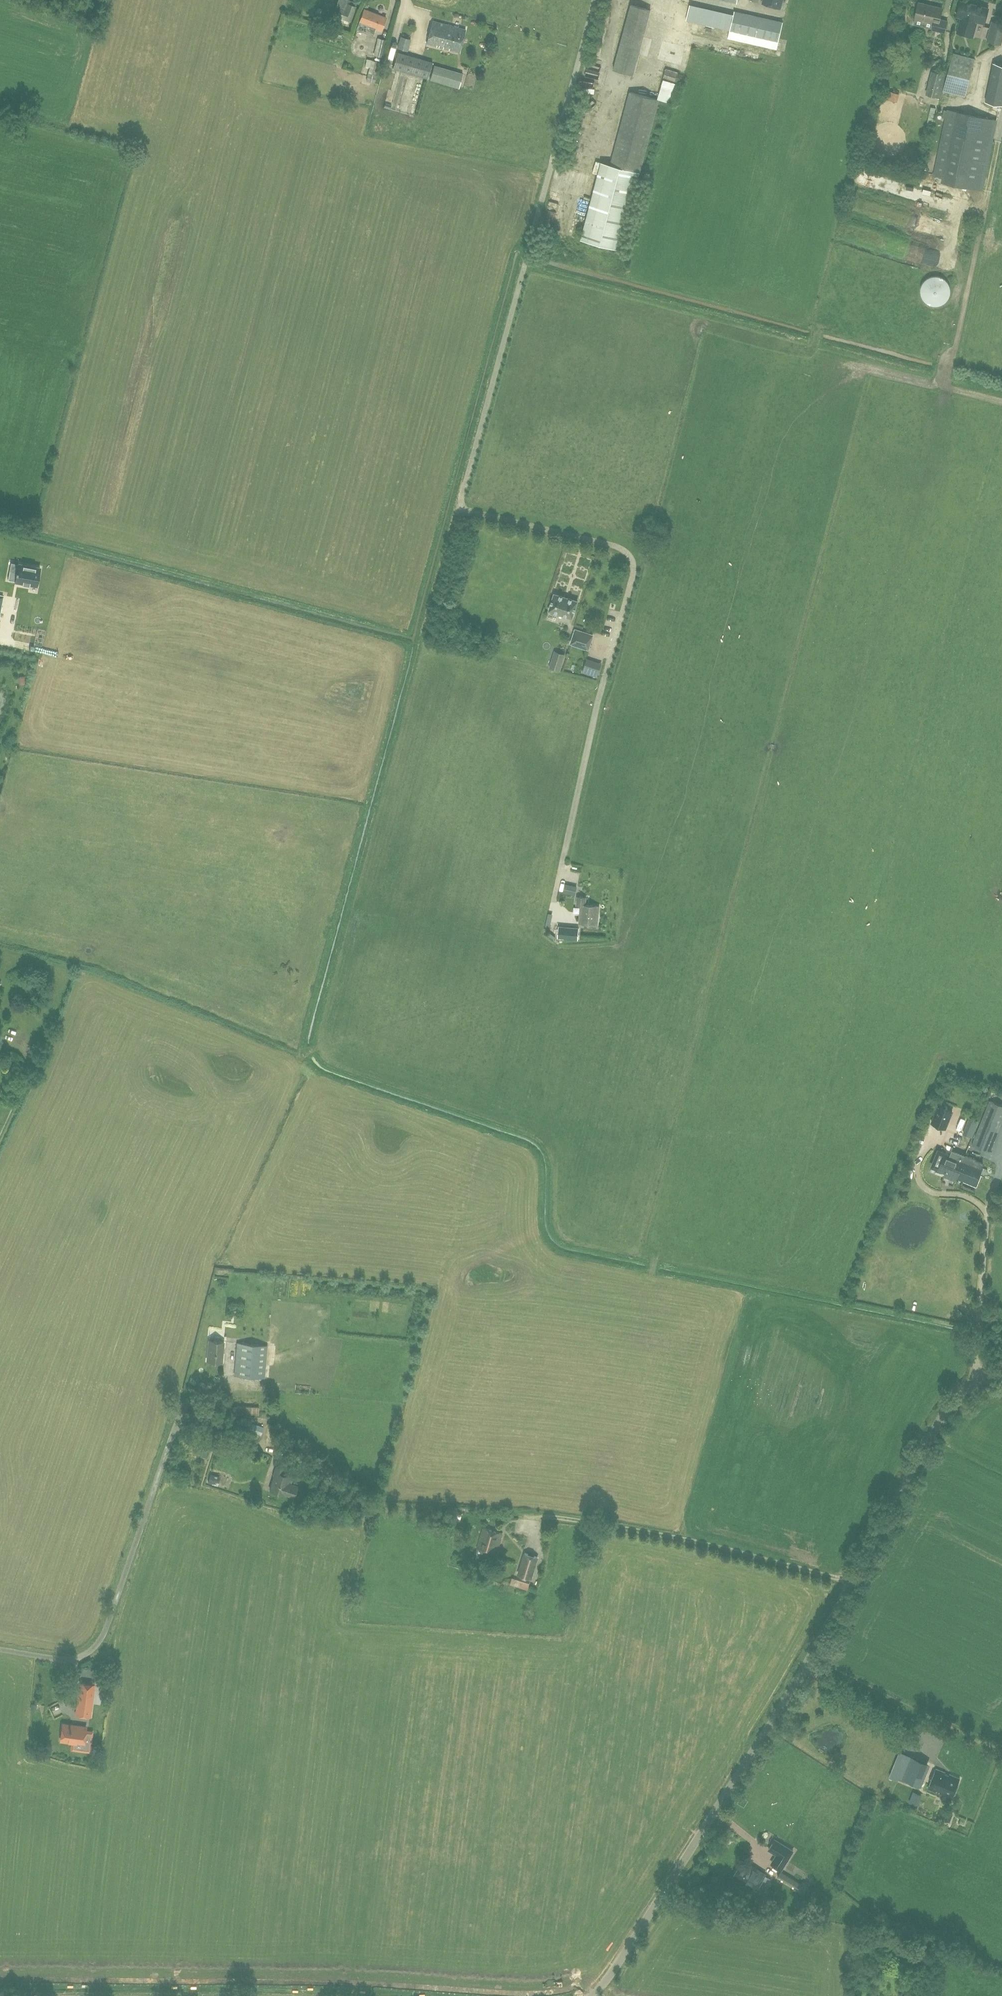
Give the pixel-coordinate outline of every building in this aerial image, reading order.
[(780,9),(783,0),(763,0),(762,3),(780,9)] [(957,16),(960,17),(956,33),(974,38),(978,21),(985,23),(989,7),(961,0),(957,16)] [(919,2),(915,18),(934,23),(933,29),(945,32),(948,21),(940,19),(943,8),(919,2)] [(350,21),(356,6),(347,3),(345,10),(339,8),(336,16),(350,21)] [(631,4),(613,69),(633,74),(651,10),(631,4)] [(733,16),(690,5),(686,20),(730,31),(728,38),(776,49),(783,22),(734,11),(733,16)] [(386,18),(364,9),(356,29),(372,36),(375,28),(381,30),(386,18)] [(466,29),(433,21),(427,44),(460,52),(466,29)] [(993,21),(988,40),(1001,44),(1001,40),(1001,23),(993,21)] [(400,43),(409,47),(414,37),(405,33),(400,43)] [(378,38),(374,55),(383,57),(387,40),(378,38)] [(647,38),(644,54),(651,56),(654,39),(647,38)] [(393,69),(428,79),(432,62),(397,52),(393,69)] [(975,58),(954,53),(944,90),(965,95),(975,58)] [(375,84),(381,62),(372,60),(366,81),(375,84)] [(985,102),(1001,105),(1001,64),(994,63),(985,102)] [(434,65),(430,79),(459,87),(463,74),(434,65)] [(678,72),(666,69),(663,78),(675,82),(678,72)] [(941,98),(947,74),(934,71),(928,94),(941,98)] [(663,79),(657,99),(673,103),(678,84),(663,79)] [(893,88),(891,96),(900,98),(902,91),(893,88)] [(601,162),(590,205),(629,215),(659,100),(630,92),(611,164),(601,162)] [(584,95),(584,102),(592,103),(593,95),(584,95)] [(996,119),(948,110),(935,174),(982,184),(996,119)] [(591,200),(593,183),(578,182),(577,188),(581,189),(580,199),(591,200)] [(629,215),(590,205),(581,239),(619,250),(629,215)] [(921,286),(920,291),(921,296),(923,300),(926,303),(931,306),(935,306),(940,306),(945,303),(948,300),(950,296),(951,291),(950,286),(948,282),(945,278),(940,276),(935,275),(931,276),(926,278),(923,282),(921,286)] [(9,570),(8,580),(22,583),(22,585),(30,586),(30,584),(37,586),(40,568),(19,564),(17,572),(9,570)] [(554,594),(549,610),(550,611),(550,610),(551,611),(550,613),(559,616),(560,614),(571,618),(572,618),(573,617),(572,617),(577,602),(578,601),(577,601),(555,594),(554,593),(554,594)] [(13,637),(13,633),(8,632),(9,609),(3,609),(2,637),(13,637)] [(593,635),(575,629),(571,643),(588,649),(593,635)] [(563,666),(567,653),(558,651),(555,664),(563,666)] [(586,661),(583,673),(590,675),(594,664),(586,661)] [(576,887),(565,885),(563,893),(574,895),(576,887)] [(597,924),(599,907),(585,905),(586,898),(577,897),(577,905),(581,905),(579,923),(597,924)] [(579,928),(559,926),(558,937),(578,939),(579,928)] [(972,1144),(989,1151),(1001,1119),(1001,1105),(990,1100),(972,1144)] [(947,1122),(951,1112),(939,1107),(934,1117),(947,1122)] [(969,1117),(963,1134),(972,1137),(979,1121),(969,1117)] [(956,1177),(965,1156),(952,1151),(951,1154),(945,1152),(939,1170),(945,1172),(944,1175),(955,1179),(956,1177)] [(965,1156),(956,1177),(975,1184),(982,1167),(981,1167),(982,1163),(975,1160),(975,1158),(966,1155),(966,1156),(965,1156)] [(207,1361),(222,1362),(224,1342),(209,1340),(207,1361)] [(265,1378),(268,1345),(237,1342),(235,1375),(265,1378)] [(259,1406),(237,1406),(230,1406),(229,1417),(237,1417),(237,1414),(259,1415),(259,1406)] [(250,1422),(248,1430),(246,1436),(257,1440),(259,1434),(261,1435),(264,1427),(250,1422)] [(210,1450),(203,1448),(201,1457),(207,1459),(210,1450)] [(274,1475),(270,1490),(284,1494),(294,1497),(297,1486),(291,1484),(292,1480),(289,1479),(290,1476),(283,1474),(284,1469),(276,1466),(274,1475)] [(217,1475),(210,1473),(208,1483),(214,1485),(217,1475)] [(477,1548),(496,1554),(502,1534),(483,1528),(477,1548)] [(537,1557),(525,1553),(518,1574),(531,1578),(537,1557)] [(515,1575),(513,1582),(529,1587),(531,1580),(515,1575)] [(80,1683),(76,1714),(90,1716),(94,1685),(80,1683)] [(72,1725),(63,1724),(60,1740),(64,1740),(65,1742),(69,1742),(70,1741),(84,1743),(86,1727),(76,1726),(76,1727),(72,1726),(72,1725)] [(908,1755),(899,1777),(918,1785),(924,1770),(926,1771),(929,1763),(908,1755)] [(893,1767),(889,1774),(896,1778),(900,1770),(893,1767)] [(936,1768),(928,1788),(952,1798),(960,1779),(936,1768)] [(946,1812),(943,1819),(950,1822),(953,1815),(946,1812)] [(777,1854),(772,1864),(781,1870),(793,1851),(775,1840),(769,1849),(777,1854)] [(755,1891),(765,1874),(743,1861),(733,1877),(755,1891)] [(802,1884),(780,1871),(777,1876),(799,1889),(802,1884)]
